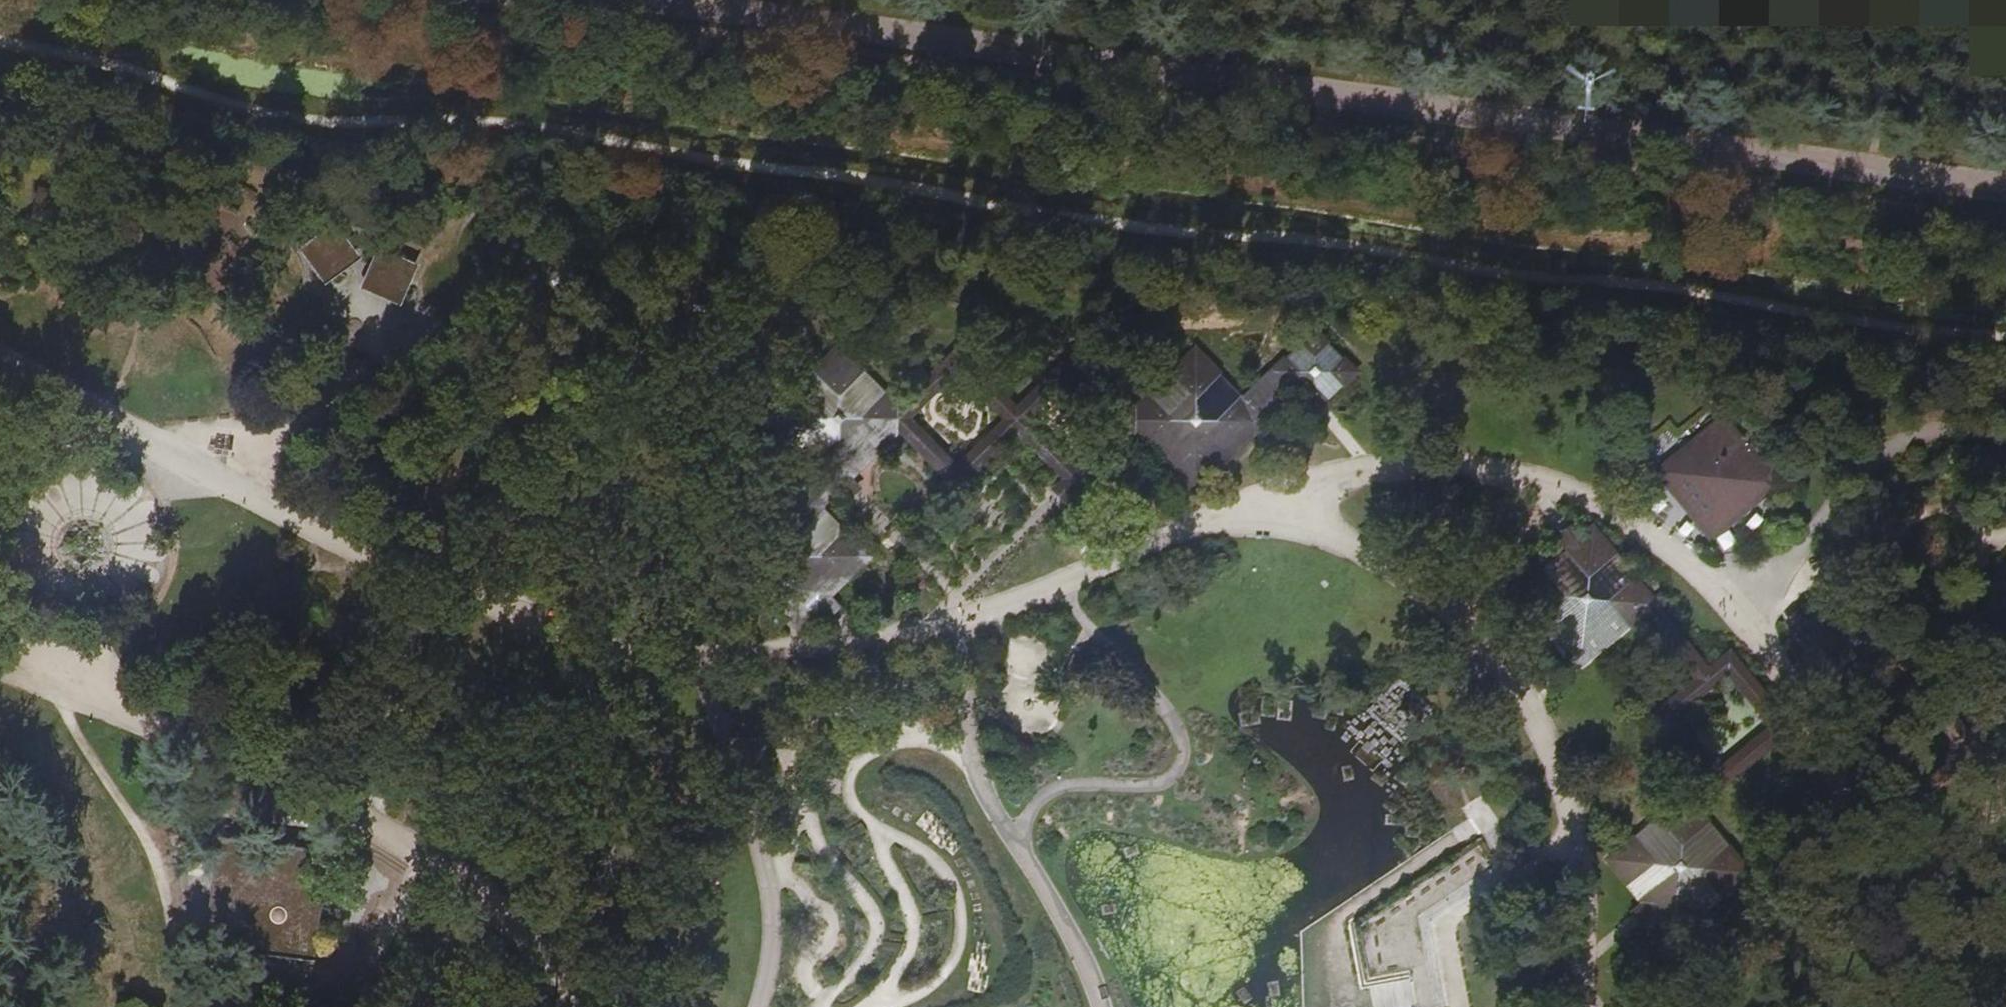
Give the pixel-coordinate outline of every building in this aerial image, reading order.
[(31,220),(54,227),(63,198),(40,191),(31,220)] [(300,251),(326,287),(363,261),(336,225),(300,251)] [(543,306),(548,312),(588,294),(575,258),(564,262),(560,251),(549,247),(550,243),(508,225),(491,259),(505,265),(506,276),(501,277),(507,305),(514,306),(519,307),(533,309),(534,306),(543,306)] [(361,290),(402,308),(420,268),(379,250),(361,290)] [(896,410),(836,352),(767,422),(827,481),(808,500),(798,491),(729,561),(779,610),(769,620),(779,630),(789,620),(798,630),(818,609),(828,620),(839,609),(829,600),(840,588),(868,559),(843,535),(818,510),(837,491),(847,500),(853,494),(857,490),(847,480),(896,431),(923,457),(956,489),(1015,430),(1064,478),(1050,494),(1056,499),(1061,503),(1134,428),(1194,486),(1252,427),(1272,446),(1282,436),(1262,416),(1291,386),(1311,406),(1317,400),(1351,366),(1311,326),(1271,367),(1281,377),(1252,406),(1192,348),(1133,407),(1073,349),(1014,409),(955,351),(896,410)] [(1677,514),(1705,545),(1773,485),(1712,417),(1644,477),(1677,514)] [(1661,433),(1636,454),(1647,467),(1672,446),(1661,433)] [(1610,859),(1645,902),(1634,911),(1644,922),(1654,913),(1672,935),(1748,872),(1695,808),(1792,728),(1730,652),(1704,673),(1579,521),(1569,530),(1560,519),(1549,528),(1557,539),(1503,583),(1566,659),(1631,606),(1693,682),(1654,714),(1707,779),(1610,859)] [(214,938),(306,950),(318,858),(226,846),(214,938)]
